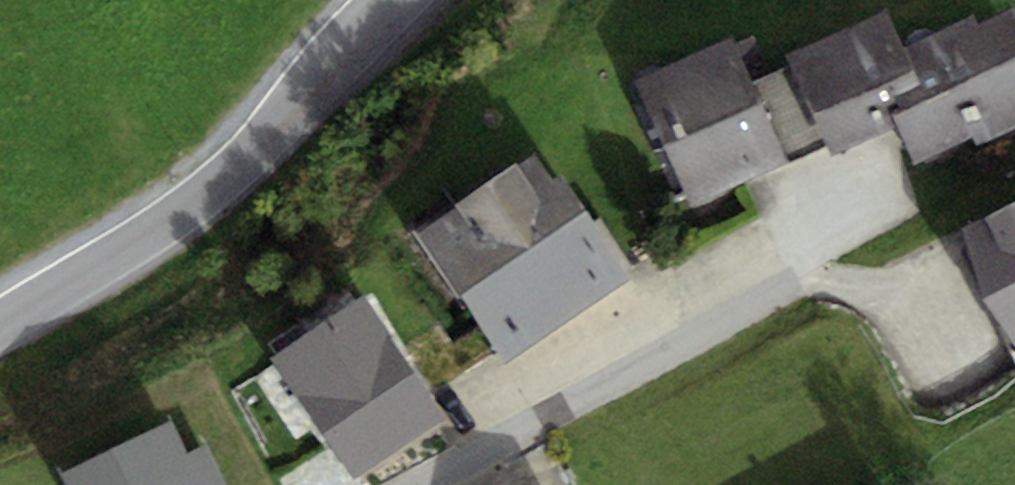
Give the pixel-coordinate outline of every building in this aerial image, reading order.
[(798,65),(841,170),(903,145),(923,195),(1014,157),(1014,20),(908,63),(893,26),(798,65)] [(742,52),(644,92),(692,209),(790,169),(742,52)] [(553,167),(427,257),(514,378),(640,288),(553,167)] [(968,245),(1014,347),(1014,223),(968,245)] [(286,364),(359,484),(365,484),(450,434),(375,311),(286,364)] [(80,481),(82,484),(228,484),(216,459),(194,469),(179,437),(80,481)]
